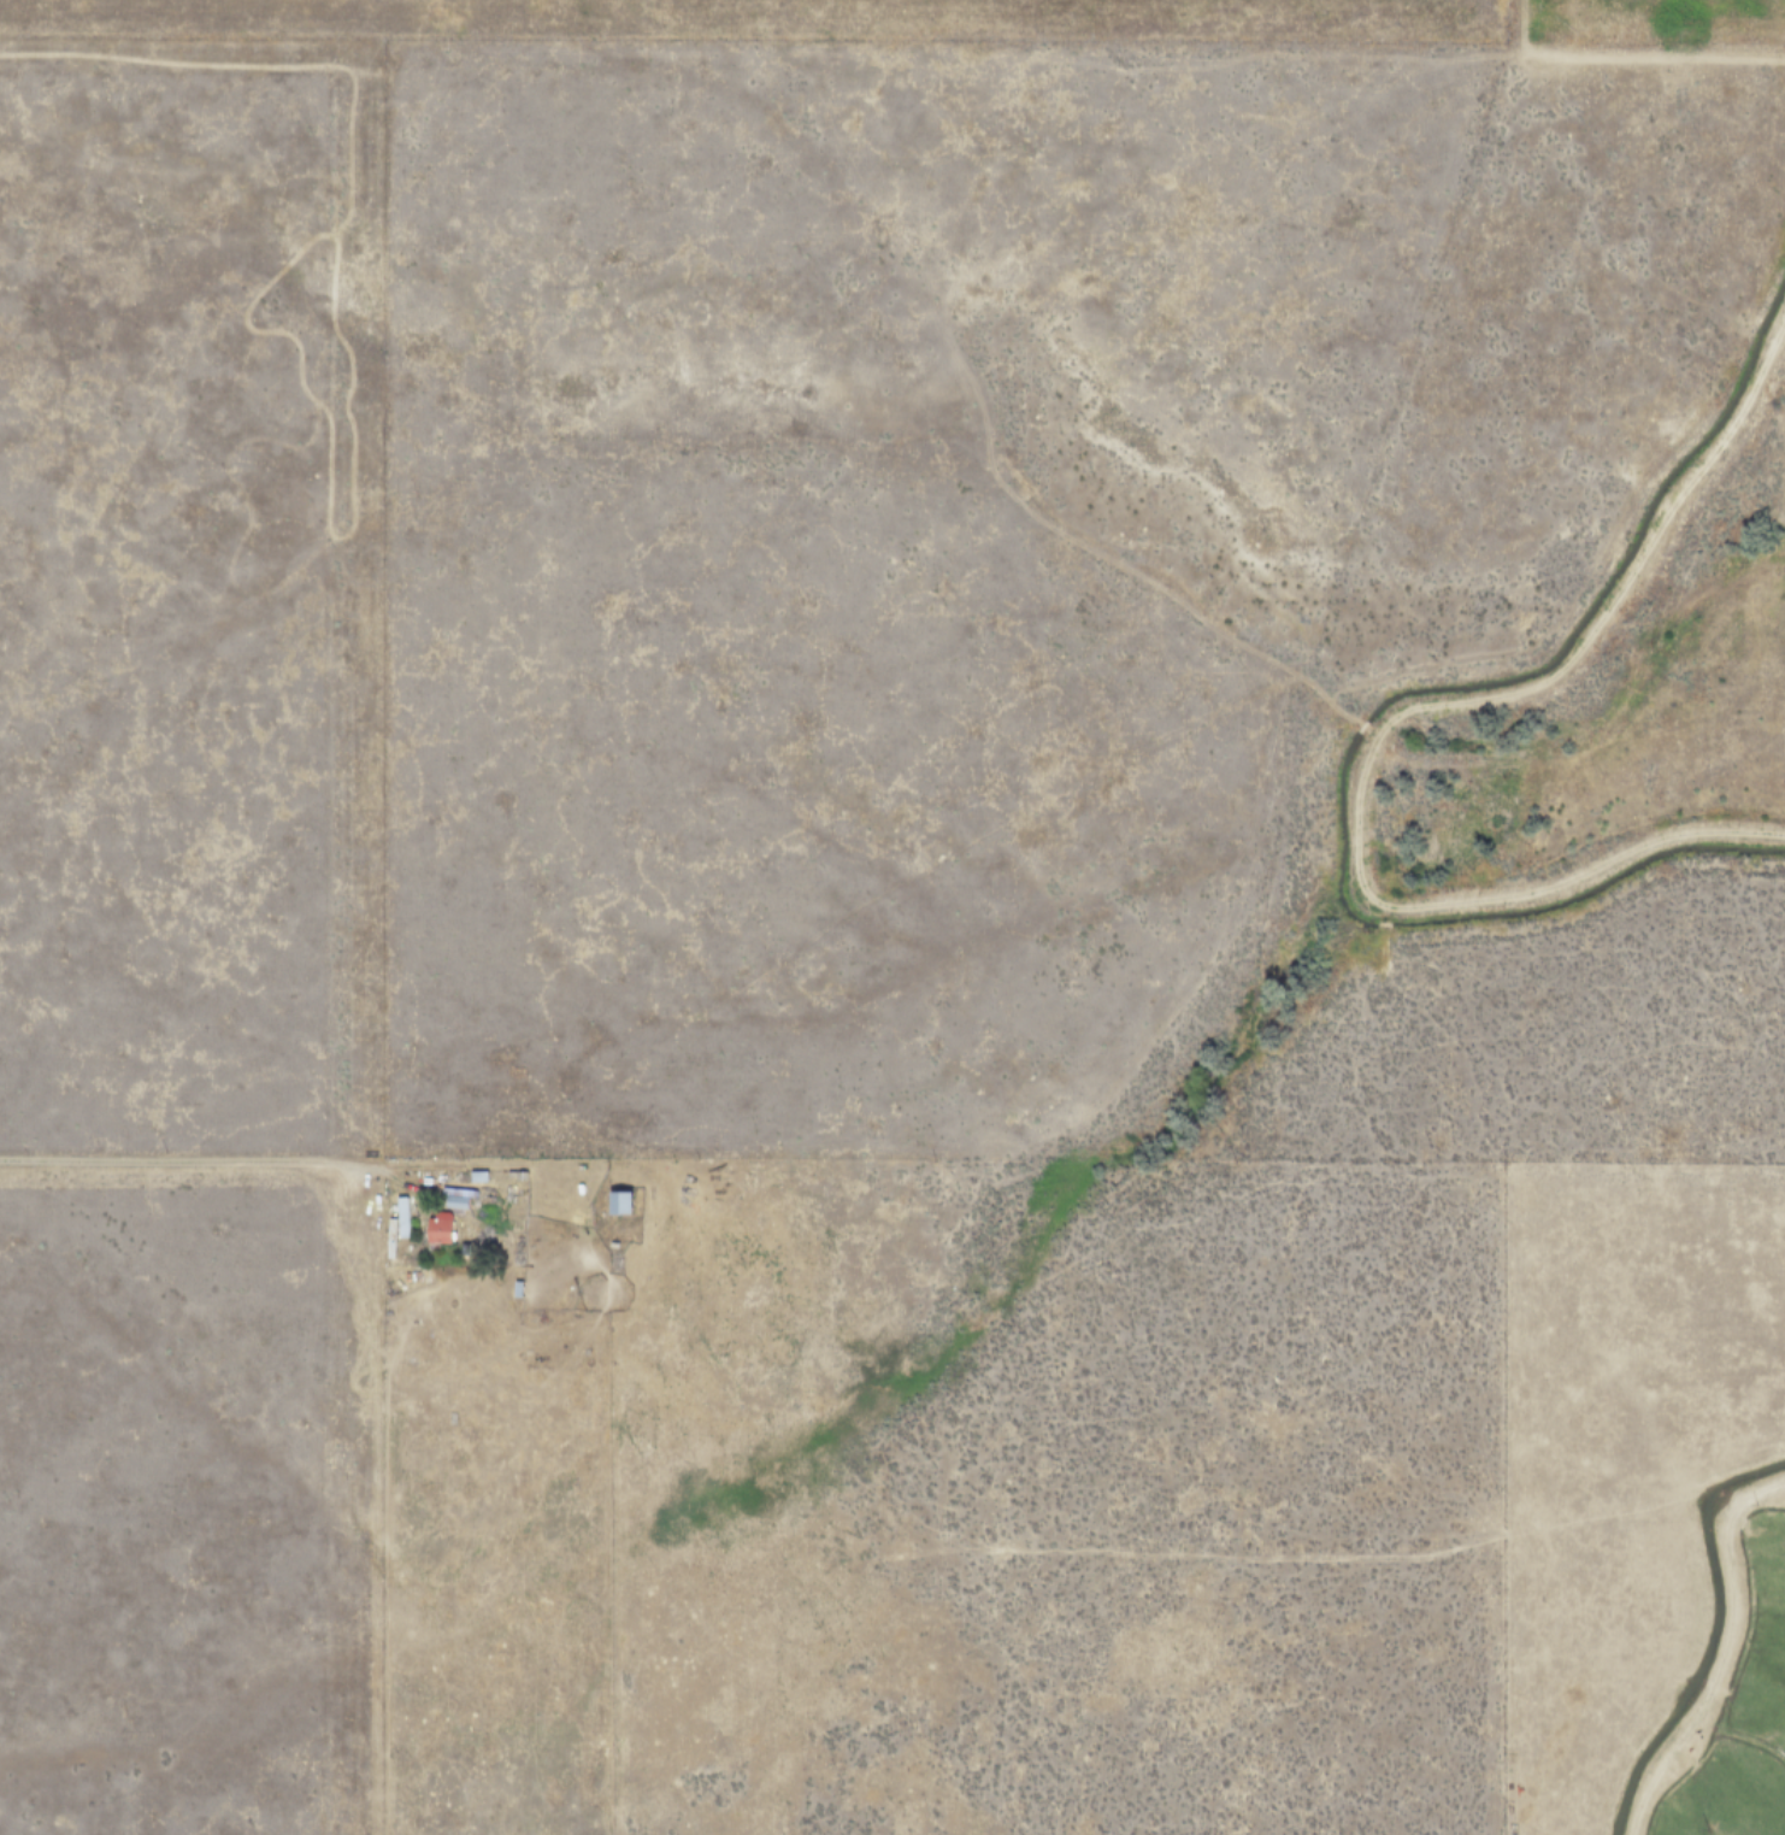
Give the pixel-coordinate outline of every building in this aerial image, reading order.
[(470,1190),(439,1190),(439,1210),(470,1210),(470,1190)] [(628,1194),(605,1194),(605,1217),(628,1217),(628,1194)] [(394,1239),(405,1239),(405,1199),(394,1199),(394,1239)] [(448,1246),(448,1214),(424,1214),(424,1246),(448,1246)]
